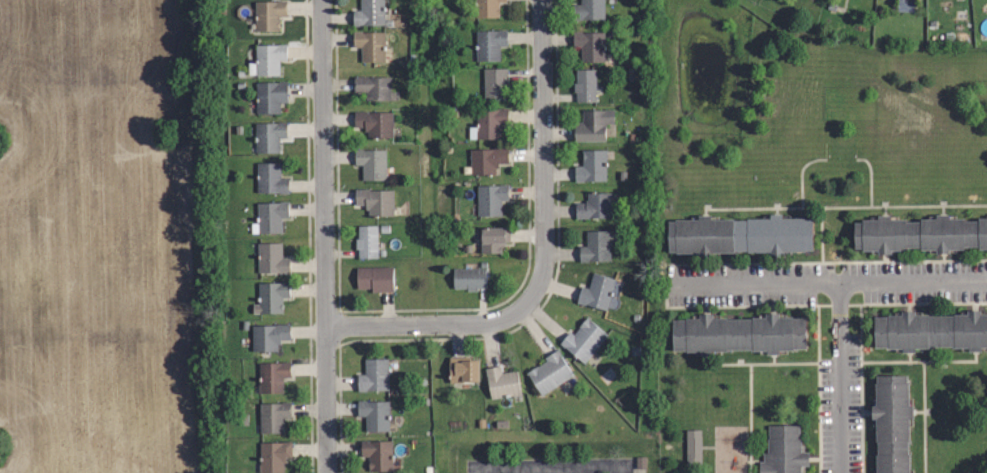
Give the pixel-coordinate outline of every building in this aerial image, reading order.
[(256,29),(255,3),(277,1),(277,0),(286,0),(287,16),(279,16),(279,28),(256,29)] [(360,11),(360,0),(383,0),(383,20),(383,26),(352,26),(352,11),(360,11)] [(477,17),(477,0),(505,0),(505,1),(497,1),(498,16),(477,17)] [(581,5),(581,0),(603,0),(604,20),(574,21),(573,5),(581,5)] [(500,62),(478,62),(478,31),(507,31),(507,44),(500,44),(500,62)] [(582,61),(581,46),(575,46),(574,33),(604,32),(604,63),(582,63),(582,61)] [(383,61),(361,61),(361,46),(354,46),(354,33),(383,33),(383,61)] [(256,74),(249,73),(250,62),(256,62),(257,46),(287,47),(287,59),(279,59),(279,74),(256,74)] [(484,98),(483,69),(506,69),(506,85),(504,85),(504,98),(484,98)] [(577,101),(577,92),(574,92),(574,83),(576,83),(576,70),(595,70),(595,100),(577,101)] [(389,105),(368,105),(368,95),(354,95),(354,79),(389,79),(389,105)] [(279,112),(256,111),(257,83),(288,84),(287,102),(279,101),(279,112)] [(498,123),(498,138),(469,138),(469,125),(476,125),(476,109),(506,108),(506,123),(498,123)] [(369,137),(369,130),(365,130),(365,125),(355,126),(354,111),(367,111),(367,114),(392,113),(392,136),(369,137)] [(606,124),(606,141),(575,141),(574,123),(582,123),(582,111),(613,111),(613,123),(606,124)] [(280,152),(257,152),(257,124),(278,124),(278,122),(286,122),(286,137),(280,137),(280,152)] [(471,175),(470,150),(506,149),(506,162),(497,162),(497,167),(493,167),(493,174),(471,175)] [(385,179),(362,179),(362,166),(356,166),(356,150),(385,150),(385,179)] [(606,180),(574,178),(574,166),(583,167),(583,150),(607,151),(606,180)] [(258,192),(257,164),(279,163),(279,179),(287,178),(287,191),(258,192)] [(478,215),(478,186),(508,186),(508,200),(500,200),(500,215),(478,215)] [(392,215),(369,214),(369,208),(365,208),(365,205),(355,205),(355,190),(393,191),(392,215)] [(576,220),(575,203),(585,203),(585,201),(588,200),(588,196),(608,194),(610,218),(576,220)] [(259,232),(252,232),(252,223),(259,223),(258,203),(280,203),(280,201),(286,201),(286,216),(280,216),(280,231),(259,232)] [(782,221),(802,221),(802,223),(809,222),(810,251),(803,252),(803,253),(783,253),(783,258),(771,258),(771,253),(740,254),(740,252),(726,252),(726,254),(712,254),(712,260),(698,260),(698,254),(675,254),(674,253),(668,253),(668,224),(674,224),(674,222),(697,222),(697,217),(711,217),(711,222),(725,222),(725,223),(740,223),(740,221),(769,221),(769,216),(782,217),(782,221)] [(980,221),(986,221),(986,250),(981,250),(981,248),(964,248),(964,250),(950,251),(950,257),(937,257),(937,251),(921,251),(921,249),(905,249),(905,251),(892,251),(892,258),(879,258),(879,251),(863,252),(863,249),(855,249),(854,225),(862,225),(862,222),(878,222),(878,217),(892,217),(892,222),(905,222),(905,224),(921,224),(921,222),(936,222),(936,217),(949,217),(949,222),(964,221),(964,224),(980,224),(980,221)] [(376,250),(376,257),(358,257),(358,248),(355,248),(355,238),(357,238),(357,225),(376,225),(376,250)] [(482,252),(481,228),(508,227),(508,241),(502,241),(503,247),(500,247),(500,252),(482,252)] [(581,260),(581,245),(587,245),(586,231),(610,231),(610,260),(581,260)] [(288,260),(288,272),(259,272),(259,245),(282,245),(282,257),(288,257),(288,260)] [(372,291),(372,288),(358,289),(357,268),(392,267),(393,291),(372,291)] [(466,290),(466,287),(453,287),(453,270),(483,269),(484,287),(475,287),(475,290),(466,290)] [(616,281),(611,298),(616,300),(618,302),(619,306),(615,310),(613,310),(607,308),(607,311),(579,302),(583,288),(589,290),(594,274),(616,281)] [(282,311),(254,311),(254,302),(261,302),(261,284),(282,284),(282,282),(289,282),(289,296),(282,296),(282,311)] [(981,317),(986,317),(986,348),(981,348),(982,354),(967,354),(967,349),(953,349),(953,347),(927,347),(927,349),(916,349),(916,354),(903,355),(903,349),(886,349),(886,348),(875,348),(875,320),(886,320),(886,319),(901,318),(901,314),(915,314),(915,318),(926,318),(926,320),(953,319),(953,318),(968,317),(968,313),(981,313),(981,317)] [(779,320),(790,320),(790,321),(804,321),(804,349),(791,349),(791,351),(780,351),(780,357),(766,357),(766,351),(751,352),(750,350),(724,350),(724,352),(713,352),(713,358),(699,358),(699,353),(684,353),(683,351),(673,351),(672,323),(683,323),(684,321),(699,321),(699,317),(712,317),(712,321),(724,321),(723,322),(750,322),(750,320),(765,320),(765,316),(779,316),(779,320)] [(582,362),(559,343),(568,332),(571,334),(586,317),(606,333),(582,362)] [(254,351),(253,326),(289,324),(290,340),(279,341),(279,343),(277,343),(277,350),(254,351)] [(541,393),(527,369),(530,367),(532,369),(546,360),(544,357),(556,349),(572,374),(541,393)] [(478,361),(479,381),(449,382),(448,358),(478,356),(478,361)] [(388,390),(358,390),(358,374),(363,374),(364,359),(389,359),(388,390)] [(261,391),(260,363),(290,362),(290,375),(282,376),(283,391),(261,391)] [(491,398),(485,370),(499,366),(501,374),(515,370),(520,392),(491,398)] [(909,461),(909,472),(878,472),(877,461),(879,461),(879,447),(877,447),(877,422),(874,422),(873,408),(877,408),(877,384),(878,384),(878,377),(906,377),(907,384),(908,384),(909,408),(913,408),(913,421),(909,421),(909,446),(907,446),(908,461),(909,461)] [(388,431),(365,430),(365,417),(357,417),(357,401),(388,401),(388,431)] [(261,432),(260,404),(290,402),(290,417),(283,417),(284,430),(261,432)] [(800,464),(800,472),(759,472),(759,462),(763,462),(763,453),(767,453),(767,439),(769,439),(769,425),(798,425),(798,439),(800,439),(800,453),(804,453),(809,453),(809,464),(800,464)] [(684,463),(699,463),(699,432),(683,432),(684,463)] [(368,471),(368,456),(362,456),(361,442),(391,441),(392,470),(368,471)] [(282,472),(260,471),(260,442),(290,443),(290,457),(284,456),(284,462),(283,462),(282,472)]
